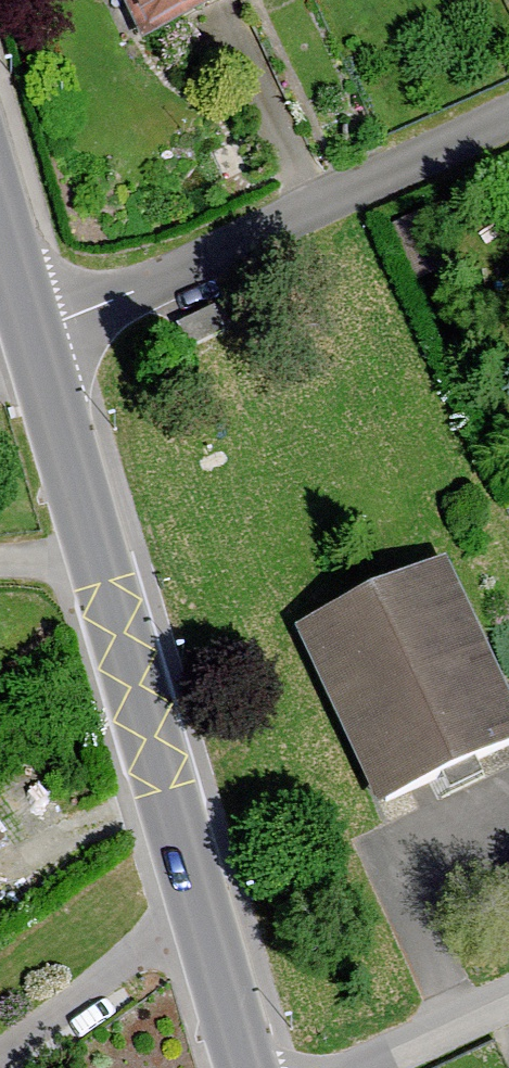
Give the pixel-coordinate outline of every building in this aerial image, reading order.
[(119,34),(199,0),(105,0),(119,34)] [(425,556),(282,621),(362,794),(505,729),(425,556)]
